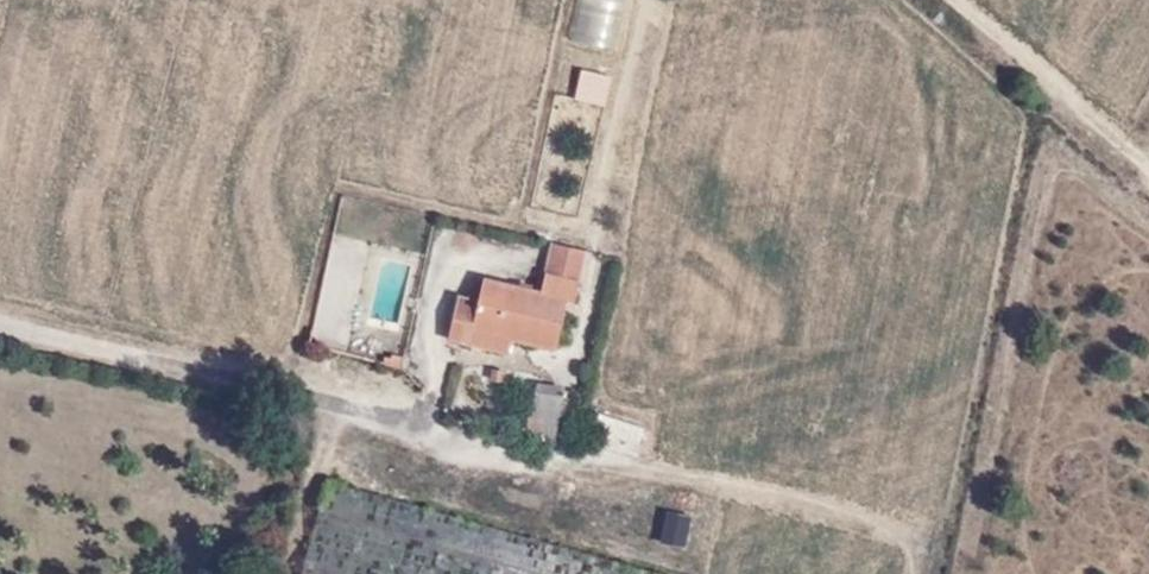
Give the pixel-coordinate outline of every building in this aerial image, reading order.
[(569,35),(614,43),(622,0),(576,0),(569,35)] [(590,247),(550,238),(544,265),(584,274),(590,247)] [(584,274),(544,265),(540,280),(486,270),(479,293),(460,287),(448,332),(512,349),(514,334),(559,343),(568,292),(577,293),(584,274)] [(540,382),(534,414),(560,416),(565,387),(540,382)] [(658,544),(686,546),(688,515),(660,512),(658,544)]
